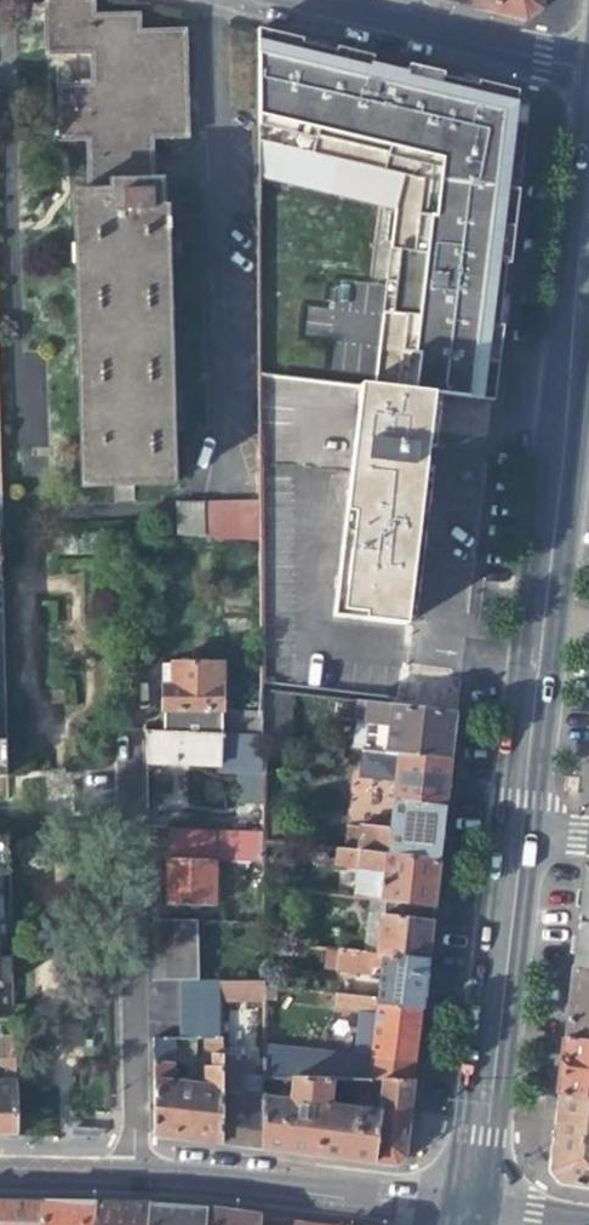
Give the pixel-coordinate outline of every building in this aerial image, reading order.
[(470,5),(484,9),(522,18),(537,6),(538,0),(471,0),(470,5)] [(91,2),(45,4),(47,56),(93,54),(93,63),(93,86),(54,87),(55,140),(88,139),(90,195),(74,195),(75,232),(82,487),(172,486),(165,214),(160,213),(160,186),(153,186),(151,139),(187,139),(184,34),(141,35),(140,16),(92,18),(91,2)] [(257,178),(394,209),(373,388),(433,395),(494,402),(503,327),(499,327),(502,295),(497,295),(500,265),(511,266),(529,109),(525,103),(517,93),(479,84),(478,84),(477,87),(442,79),(441,83),(407,75),(372,67),(374,59),(337,50),(335,58),(301,50),(303,42),(258,32),(257,178)] [(335,58),(337,50),(303,42),(301,50),(335,58)] [(477,87),(478,84),(479,84),(480,81),(440,71),(414,65),(413,68),(409,67),(407,75),(441,83),(442,79),(477,87)] [(499,327),(503,327),(507,328),(509,312),(514,266),(511,266),(500,265),(497,295),(502,295),(499,327)] [(355,281),(349,303),(375,310),(381,287),(355,281)] [(373,388),(360,386),(356,417),(343,518),(331,614),(405,624),(424,464),(429,424),(431,410),(433,395),(373,388)] [(203,535),(222,536),(222,505),(203,504),(203,535)] [(259,507),(222,505),(222,536),(245,537),(259,538),(259,514),(259,507)] [(259,558),(259,538),(245,537),(245,558),(259,558)] [(162,711),(163,711),(221,712),(221,663),(169,663),(170,686),(162,687),(162,698),(162,711)] [(259,691),(260,734),(260,738),(285,741),(286,694),(259,691)] [(386,726),(384,751),(398,753),(451,759),(454,735),(457,714),(356,703),(355,712),(363,713),(363,723),(386,726)] [(163,711),(163,732),(222,733),(221,712),(163,711)] [(351,748),(363,749),(384,751),(386,726),(363,723),(363,713),(355,712),(351,748)] [(260,767),(260,738),(260,734),(222,733),(163,732),(142,732),(142,763),(183,763),(211,763),(211,767),(260,767)] [(360,776),(395,781),(398,753),(384,751),(363,749),(360,776)] [(395,781),(392,801),(389,829),(386,856),(439,862),(446,807),(451,759),(398,753),(395,781)] [(359,826),(356,853),(386,856),(389,829),(359,826)] [(260,859),(260,842),(260,828),(164,827),(164,882),(164,905),(209,905),(209,859),(260,859)] [(10,1022),(10,1020),(9,1020),(8,986),(9,985),(8,958),(7,958),(6,876),(7,876),(6,839),(0,839),(0,1022),(10,1022)] [(356,898),(368,899),(381,900),(384,871),(334,866),(335,850),(321,849),(320,862),(325,867),(326,873),(358,878),(356,898)] [(381,900),(434,906),(436,885),(439,862),(386,856),(356,853),(335,850),(334,866),(384,871),(381,900)] [(581,894),(577,925),(572,969),(588,971),(588,872),(583,876),(581,894)] [(368,899),(362,954),(378,955),(381,915),(432,920),(434,906),(381,900),(368,899)] [(378,955),(427,960),(430,938),(432,920),(381,915),(378,955)] [(150,981),(178,981),(193,981),(193,918),(149,918),(150,953),(150,981)] [(322,967),(333,969),(336,951),(323,950),(322,967)] [(375,1005),(421,1011),(424,983),(427,960),(378,955),(362,954),(336,951),(333,969),(370,974),(374,969),(379,969),(376,998),(375,1005)] [(572,969),(569,994),(564,1038),(588,1041),(588,971),(572,969)] [(151,1039),(152,1139),(191,1143),(217,1146),(218,1054),(218,1005),(218,981),(193,981),(178,981),(178,1040),(202,1040),(202,1057),(208,1058),(208,1069),(202,1069),(202,1088),(172,1085),(172,1039),(151,1039)] [(261,982),(218,981),(218,1005),(261,1005),(261,982)] [(261,1047),(261,1078),(261,1080),(294,1079),(329,1079),(336,1079),(341,1079),(362,1079),(381,1079),(413,1079),(417,1046),(421,1011),(375,1005),(376,998),(332,994),(330,1009),(374,1014),(370,1057),(261,1047)] [(564,1038),(560,1069),(557,1096),(588,1099),(588,1041),(564,1038)] [(15,1135),(12,1039),(0,1039),(0,1135),(15,1135)] [(228,1062),(218,1054),(217,1146),(240,1148),(262,1151),(261,1102),(261,1096),(238,1094),(238,1076),(232,1075),(233,1065),(228,1062)] [(261,1078),(238,1076),(238,1094),(261,1096),(261,1080),(261,1078)] [(291,1105),(261,1102),(262,1151),(270,1152),(277,1153),(327,1158),(373,1163),(395,1165),(403,1160),(413,1079),(381,1079),(379,1097),(378,1114),(327,1109),(329,1079),(294,1079),(291,1105)] [(340,1093),(361,1095),(362,1079),(341,1079),(340,1093)] [(361,1095),(379,1097),(381,1079),(362,1079),(361,1095)] [(557,1096),(548,1171),(558,1184),(588,1189),(588,1099),(557,1096)] [(39,1203),(11,1202),(0,1202),(0,1224),(37,1224),(39,1203)] [(92,1204),(62,1203),(39,1203),(37,1224),(91,1224),(92,1204)] [(92,1204),(91,1224),(145,1224),(147,1205),(119,1204),(92,1204)] [(201,1211),(176,1208),(147,1205),(145,1224),(200,1224),(201,1211)] [(257,1218),(230,1215),(201,1211),(200,1224),(256,1224),(257,1218)]
